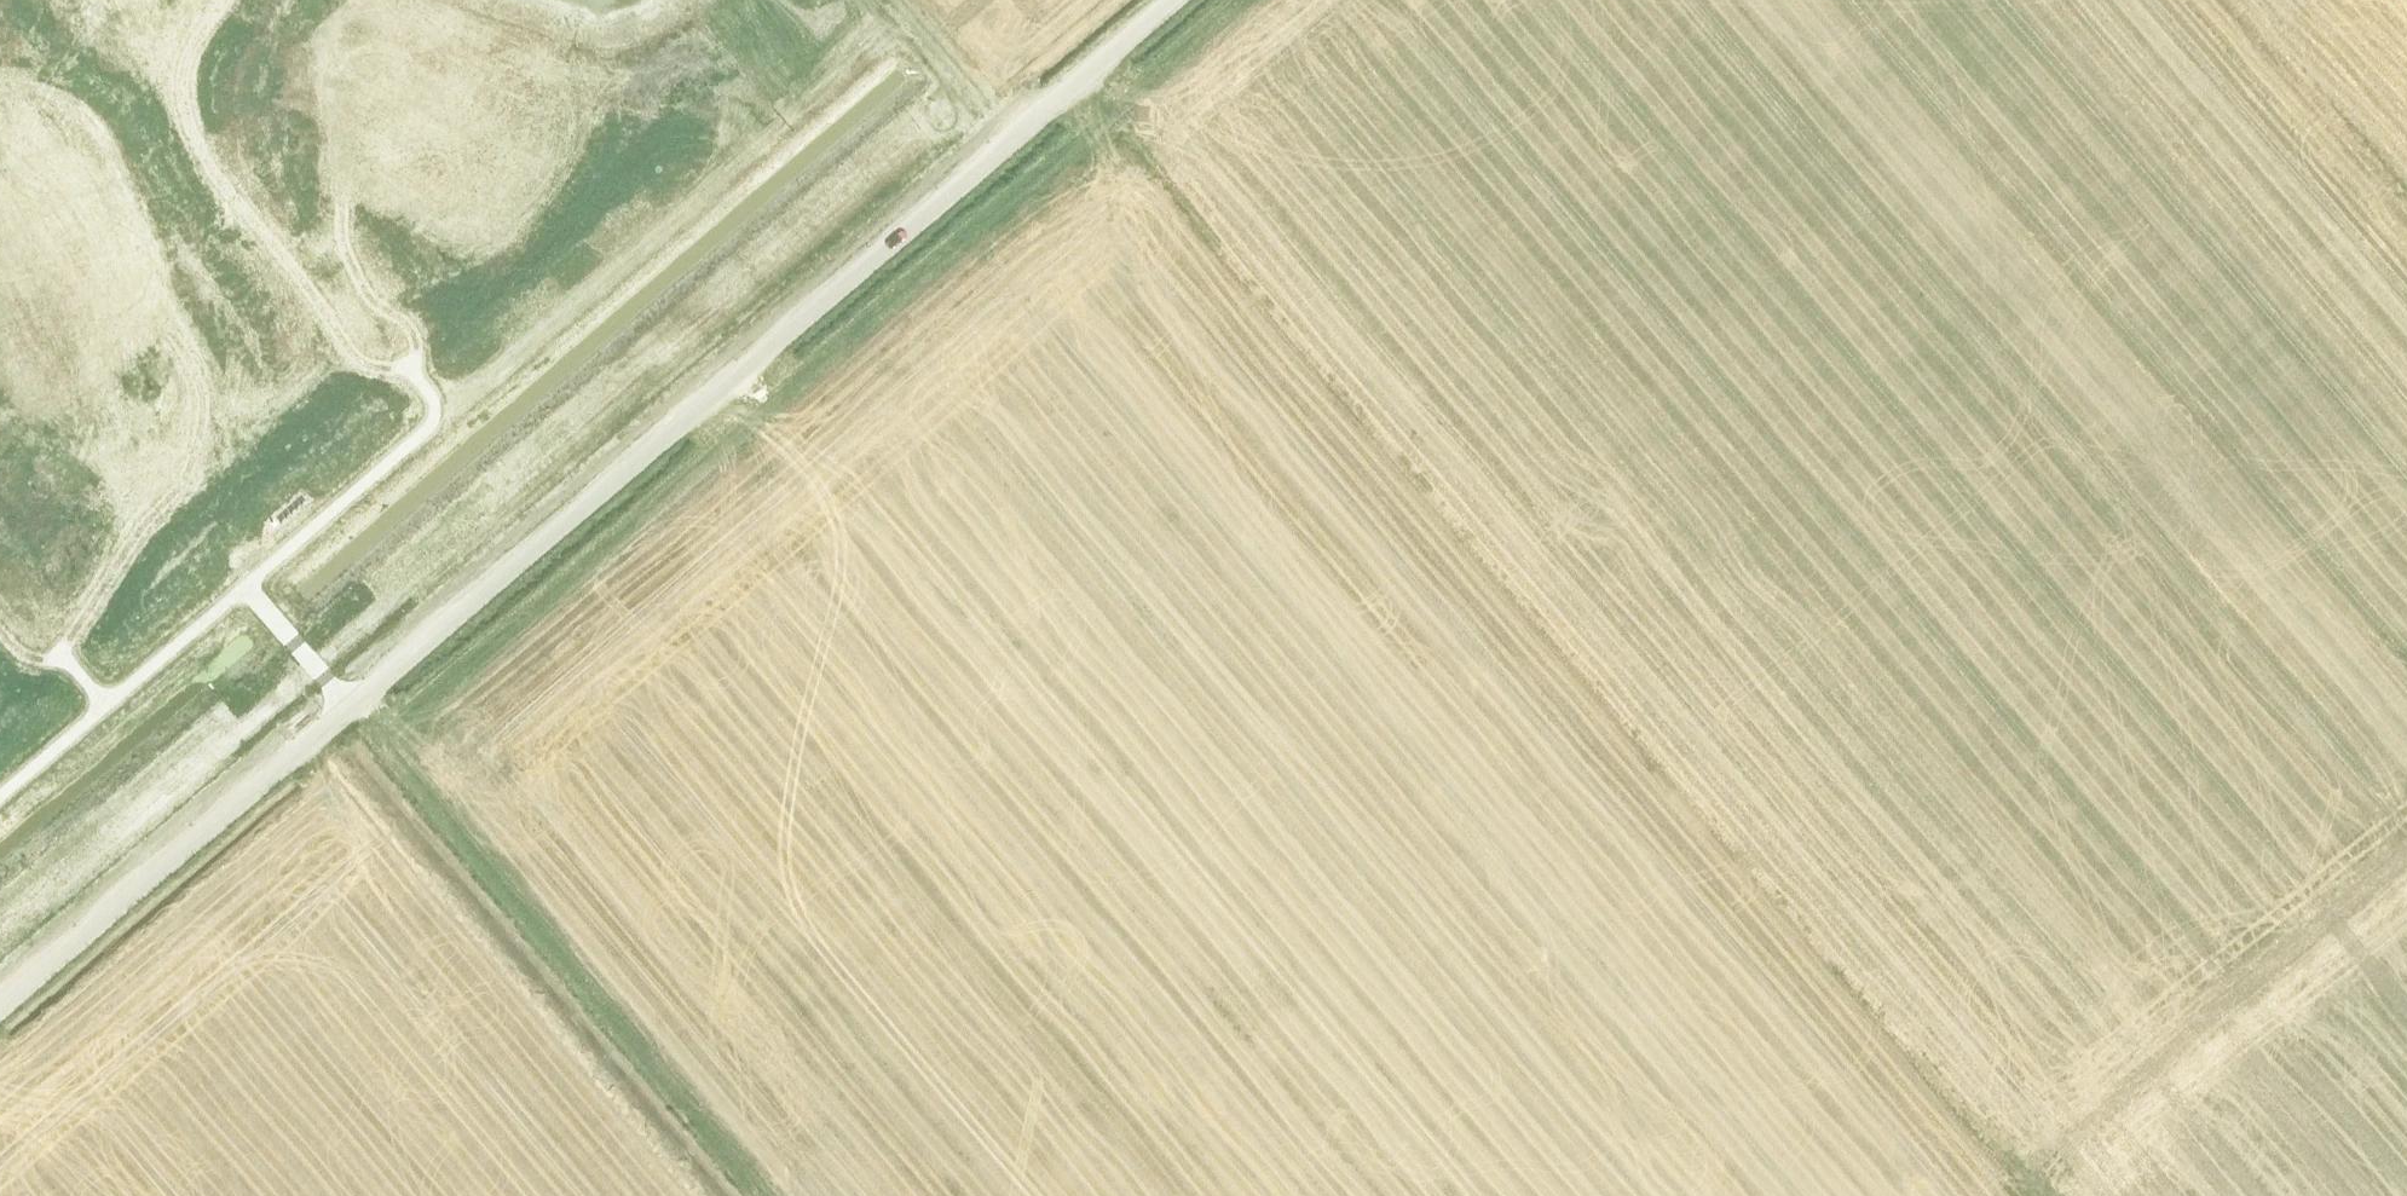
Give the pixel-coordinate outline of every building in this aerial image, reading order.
[(37,736),(59,721),(52,712),(31,727),(37,736)]
